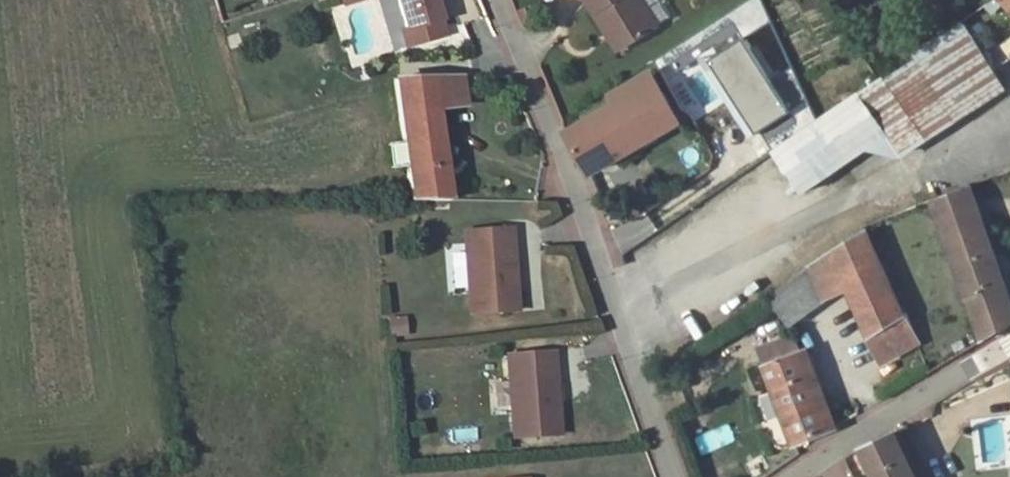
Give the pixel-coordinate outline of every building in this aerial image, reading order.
[(407,27),(402,28),(407,45),(446,33),(436,0),(399,0),(407,27)] [(584,12),(592,7),(615,45),(645,26),(630,0),(577,0),(584,12)] [(662,29),(675,22),(663,0),(646,0),(662,29)] [(729,12),(743,36),(771,21),(759,0),(751,0),(729,12)] [(1009,14),(1009,0),(992,0),(1009,14)] [(592,7),(584,12),(606,50),(615,45),(592,7)] [(851,90),(805,119),(761,149),(791,192),(875,133),(889,153),(901,145),(990,85),(989,83),(978,67),(946,22),(905,52),(907,58),(869,82),(851,90)] [(576,168),(665,120),(638,68),(599,91),(603,99),(554,127),(576,168)] [(394,80),(413,201),(450,200),(437,111),(465,107),(462,77),(394,80)] [(955,186),(927,197),(919,200),(931,231),(968,218),(955,186)] [(931,231),(970,337),(977,333),(1005,316),(968,218),(931,231)] [(510,230),(464,233),(471,315),(517,312),(510,230)] [(903,342),(891,314),(887,315),(852,234),(798,269),(812,298),(836,282),(868,359),(903,342)] [(775,322),(812,298),(798,269),(759,296),(775,322)] [(388,337),(407,337),(407,318),(388,317),(388,337)] [(816,427),(779,334),(774,321),(740,334),(745,348),(783,442),(816,427)] [(508,357),(514,439),(560,435),(554,353),(508,357)] [(505,382),(492,383),(493,407),(506,407),(505,382)] [(696,435),(700,452),(735,442),(730,426),(696,435)] [(860,476),(902,476),(877,426),(845,446),(860,476)] [(997,476),(1009,476),(1009,458),(997,463),(997,476)]
